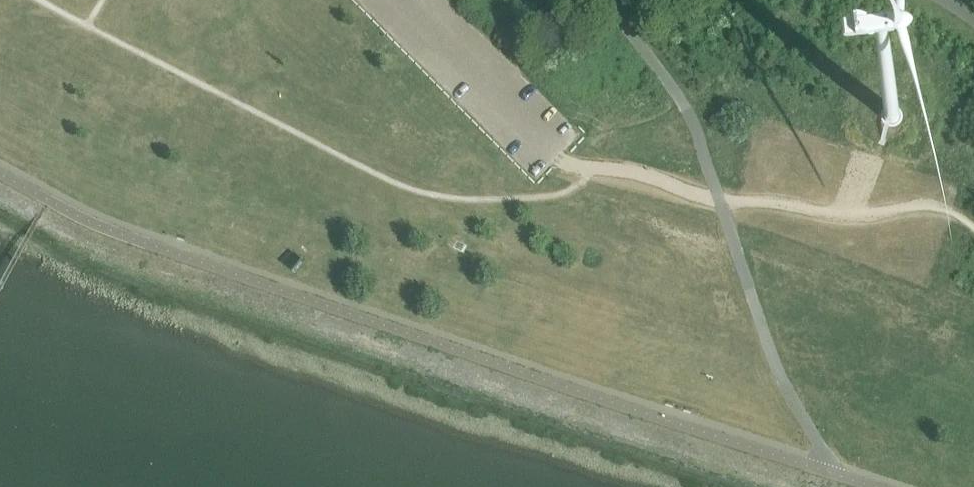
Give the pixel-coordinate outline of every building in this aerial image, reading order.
[(884,114),(884,116),(884,118),(885,120),(886,122),(887,123),(889,124),(891,124),(893,124),(895,123),(896,122),(898,120),(898,119),(899,117),(899,116),(898,116),(898,115),(898,114),(898,113),(897,113),(897,112),(896,112),(896,111),(894,110),(892,110),(890,110),(888,110),(886,111),(885,113),(884,114)]
